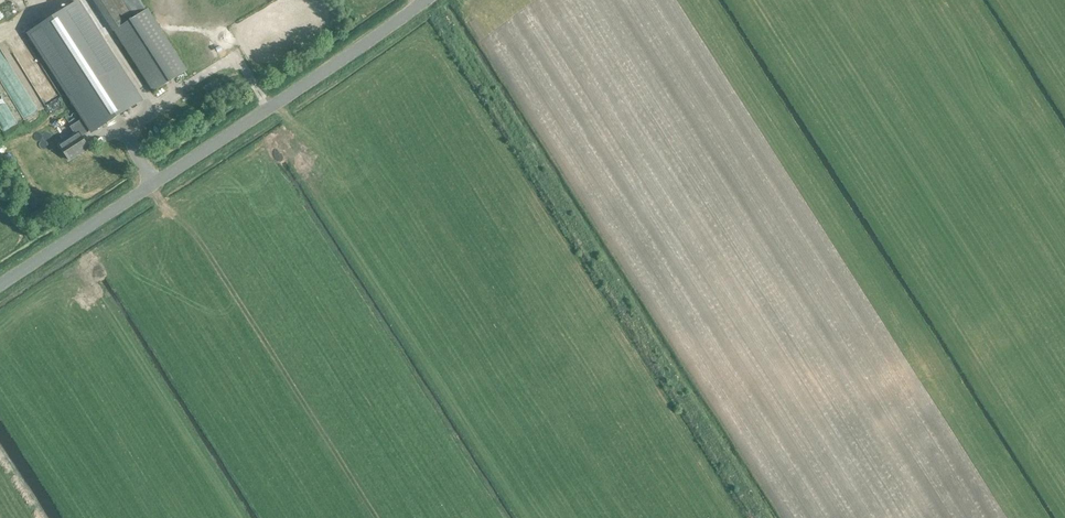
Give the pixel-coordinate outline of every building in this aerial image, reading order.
[(152,92),(187,70),(147,9),(133,18),(122,0),(93,0),(152,92)] [(59,145),(69,161),(89,148),(82,136),(92,130),(93,131),(140,101),(76,2),(30,32),(85,117),(70,127),(75,135),(59,145)] [(8,106),(0,106),(0,120),(10,120),(10,116),(16,116),(16,106),(8,106)] [(105,134),(98,137),(100,143),(107,140),(105,134)] [(18,140),(6,141),(6,149),(19,147),(18,140)]
